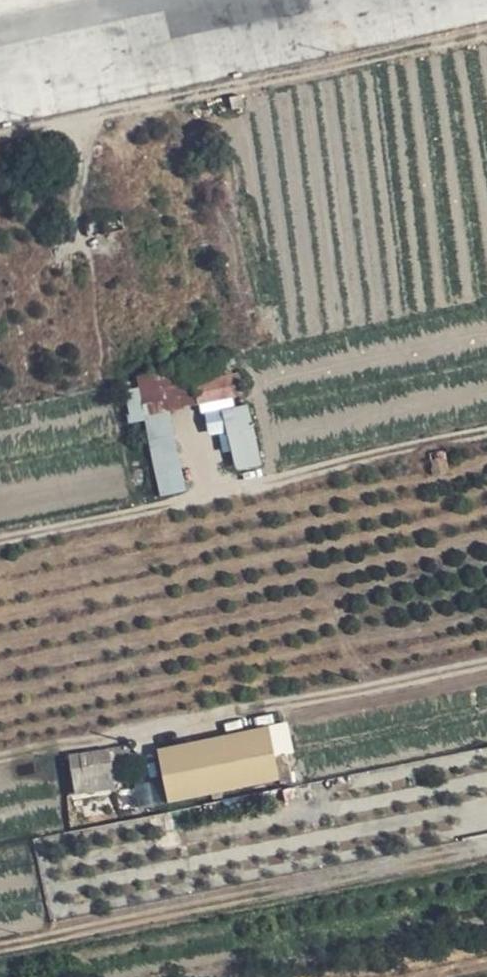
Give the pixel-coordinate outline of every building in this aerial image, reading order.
[(251,375),(248,356),(191,369),(194,383),(240,375),(241,377),(251,375)] [(194,383),(191,369),(154,376),(139,380),(148,430),(175,425),(173,416),(199,410),(194,383)] [(244,399),(241,377),(240,375),(194,383),(199,410),(244,399)] [(230,430),(238,469),(264,463),(252,403),(208,412),(212,434),(230,430)] [(435,477),(473,469),(470,450),(431,458),(435,477)] [(274,729),(162,751),(173,804),(284,781),(274,729)] [(76,795),(139,786),(137,772),(133,748),(72,757),(76,795)]
